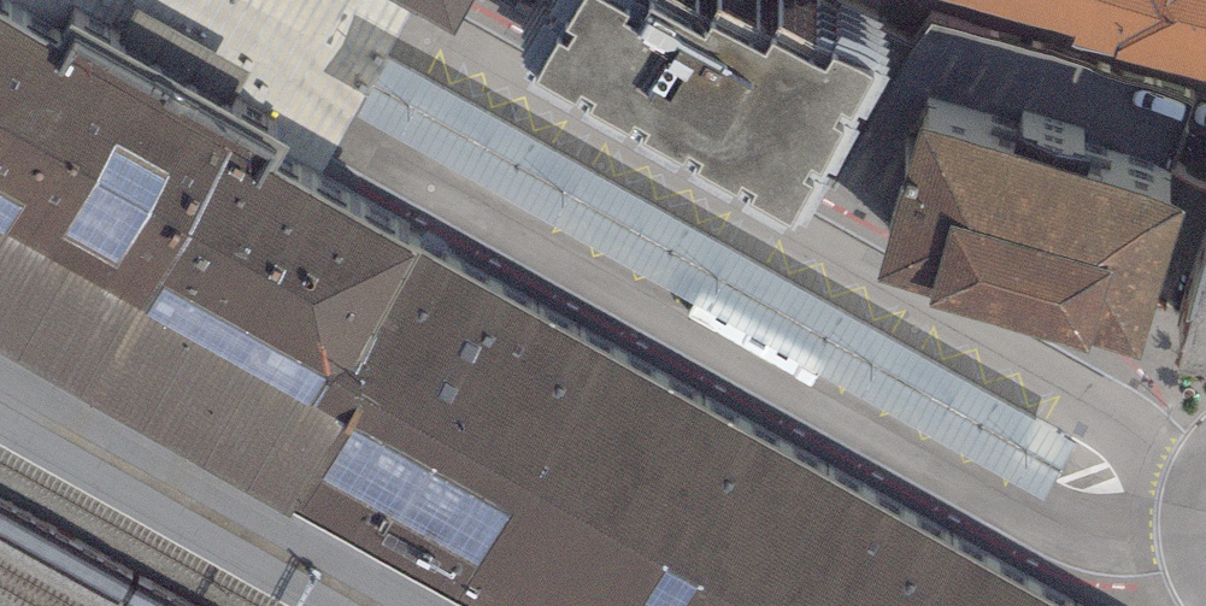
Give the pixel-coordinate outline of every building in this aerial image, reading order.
[(455,34),(474,0),(395,0),(455,34)] [(792,189),(795,183),(807,190),(896,31),(840,0),(839,0),(831,16),(803,0),(775,0),(774,2),(771,0),(561,0),(535,45),(792,189)] [(1076,37),(1071,47),(1205,75),(1205,0),(950,0),(1076,37)] [(19,352),(464,605),(1052,605),(736,412),(272,172),(288,147),(174,87),(174,86),(75,29),(59,53),(0,20),(0,342),(19,352)] [(358,99),(1048,481),(1080,423),(742,236),(390,41),(358,99)] [(931,98),(888,247),(945,264),(941,275),(1080,315),(1083,306),(1128,319),(1172,167),(931,98)] [(1182,343),(1205,349),(1205,256),(1182,343)] [(314,605),(464,605),(19,352),(0,342),(0,429),(314,605)]
